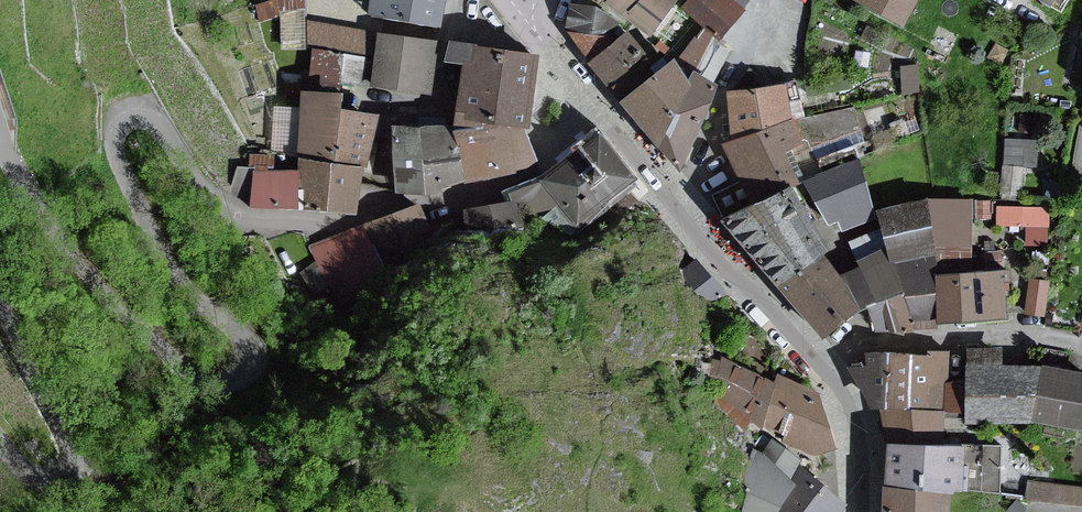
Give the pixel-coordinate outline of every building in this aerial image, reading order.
[(257,6),(260,18),(282,12),(283,48),(304,47),(303,0),(278,0),(257,6)] [(370,14),(441,21),(443,0),(371,0),(370,14)] [(626,18),(643,0),(610,0),(607,4),(626,18)] [(626,18),(640,28),(648,35),(675,0),(643,0),(626,18)] [(732,0),(691,0),(684,8),(719,37),(743,9),(732,0)] [(903,24),(916,0),(859,0),(903,24)] [(1051,8),(1061,14),(1069,0),(1035,0),(1051,8)] [(596,9),(572,6),(571,33),(614,35),(616,27),(617,23),(596,9)] [(374,33),(308,22),(309,42),(372,53),(374,33)] [(704,32),(677,64),(689,81),(692,74),(711,83),(729,50),(704,32)] [(614,35),(571,33),(595,62),(621,41),(614,35)] [(434,43),(380,34),(372,84),(430,94),(435,65),(436,56),(432,56),(434,43)] [(592,65),(599,74),(622,103),(662,71),(629,35),(621,41),(595,62),(592,65)] [(447,60),(465,63),(455,129),(524,131),(530,92),(536,57),(450,45),(447,60)] [(360,83),(363,58),(314,51),(310,83),(338,87),(338,80),(360,83)] [(658,144),(689,81),(677,64),(674,61),(662,71),(622,103),(626,108),(658,144)] [(689,81),(658,144),(678,168),(718,86),(711,83),(692,74),(689,81)] [(730,94),(733,126),(735,143),(795,121),(802,119),(793,84),(730,94)] [(338,112),(340,95),(304,94),(300,156),(365,165),(366,160),(376,118),(338,112)] [(802,185),(807,183),(858,162),(855,155),(865,151),(852,110),(802,119),(795,121),(802,144),(788,151),(802,185)] [(724,146),(735,167),(757,207),(794,189),(802,185),(788,151),(802,144),(795,121),(735,143),(724,146)] [(425,188),(467,182),(455,129),(394,129),(398,192),(425,188)] [(497,174),(538,162),(524,131),(455,129),(467,182),(497,174)] [(1007,133),(1006,159),(1037,160),(1038,135),(1007,133)] [(598,134),(541,183),(560,204),(579,226),(615,196),(636,178),(598,134)] [(268,157),(253,157),(251,205),(296,206),(297,171),(268,170),(268,157)] [(361,168),(301,160),(301,186),(307,186),(307,208),(355,213),(361,168)] [(874,218),(858,162),(807,183),(828,223),(839,219),(843,229),(848,228),(874,218)] [(509,203),(516,202),(519,216),(560,204),(541,183),(505,190),(509,203)] [(724,223),(739,240),(779,285),(819,257),(826,252),(794,189),(757,207),(724,223)] [(893,264),(935,255),(927,201),(901,207),(878,212),(883,231),(888,248),(893,264)] [(970,237),(970,201),(927,201),(935,255),(937,274),(938,275),(970,275),(970,237)] [(519,216),(516,202),(509,203),(495,206),(464,212),(469,236),(521,226),(519,216)] [(432,238),(418,207),(365,227),(384,265),(432,238)] [(1047,210),(999,208),(998,223),(1028,224),(1028,242),(1046,243),(1047,210)] [(312,247),(318,260),(319,264),(330,283),(335,292),(384,265),(365,227),(312,247)] [(859,261),(888,248),(883,231),(851,243),(855,251),(859,261)] [(848,273),(862,307),(871,304),(901,294),(893,264),(888,248),(859,261),(861,267),(848,273)] [(937,274),(935,255),(893,264),(901,294),(909,322),(911,327),(922,327),(936,328),(935,323),(935,275),(938,275),(937,274)] [(823,335),(841,322),(858,309),(819,257),(779,285),(823,335)] [(723,292),(696,261),(680,274),(707,306),(723,292)] [(303,274),(316,293),(330,283),(319,264),(303,274)] [(1007,273),(970,275),(938,275),(935,275),(935,323),(1005,318),(1003,288),(1003,281),(1008,281),(1007,273)] [(1047,282),(1031,280),(1028,313),(1044,314),(1047,282)] [(909,322),(901,294),(871,304),(877,331),(891,328),(892,332),(911,330),(911,327),(909,322)] [(966,419),(1034,422),(1043,368),(1002,366),(1003,350),(980,349),(970,348),(968,384),(966,414),(966,419)] [(914,411),(944,413),(946,382),(947,352),(928,351),(928,358),(923,358),(916,358),(914,411)] [(883,410),(914,411),(916,358),(867,355),(866,369),(851,368),(871,409),(883,410)] [(746,430),(751,419),(764,428),(776,385),(721,358),(716,396),(746,430)] [(1064,372),(1043,368),(1034,422),(1081,430),(1081,422),(1081,375),(1064,372)] [(795,385),(778,375),(776,385),(764,428),(773,432),(801,448),(812,454),(835,447),(819,399),(795,385)] [(966,414),(968,384),(946,382),(944,413),(966,414)] [(944,413),(914,411),(883,410),(885,426),(887,444),(943,446),(944,413)] [(788,480),(797,463),(799,460),(772,442),(763,455),(754,451),(745,483),(751,488),(744,511),(776,511),(779,508),(793,484),(788,480)] [(964,447),(943,446),(887,444),(887,449),(885,489),(949,492),(949,490),(962,491),(964,447)] [(998,449),(964,447),(962,491),(995,492),(998,449)] [(779,508),(785,511),(839,511),(846,505),(813,477),(797,463),(788,480),(793,484),(779,508)] [(1028,482),(1026,502),(1081,508),(1081,488),(1028,482)] [(949,492),(885,489),(884,509),(884,511),(948,511),(949,492)]
